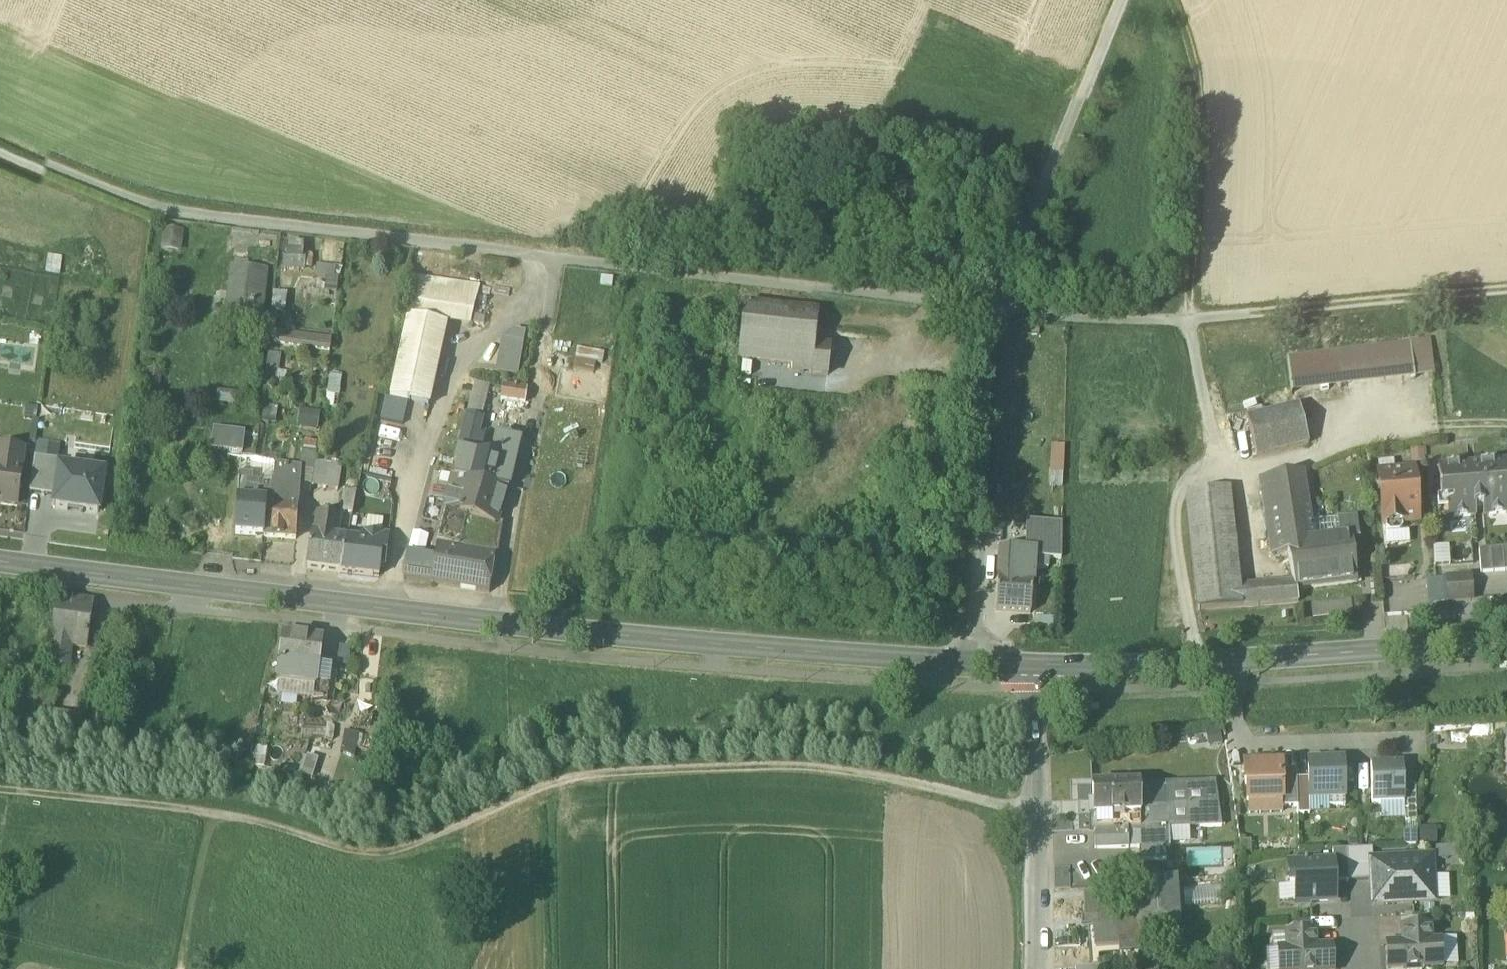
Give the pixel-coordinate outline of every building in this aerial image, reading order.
[(292,262),(284,261),(284,274),(307,274),(307,248),(292,247),(292,262)] [(48,278),(61,278),(63,260),(49,259),(48,278)] [(317,286),(338,286),(338,268),(317,268),(317,286)] [(226,328),(261,332),(267,275),(232,272),(226,328)] [(390,399),(428,407),(447,319),(471,323),(480,287),(416,278),(390,399)] [(827,377),(828,378),(831,352),(830,352),(815,350),(818,321),(744,313),(739,362),(794,368),(793,373),(827,377)] [(521,358),(525,334),(514,332),(503,340),(497,374),(517,378),(520,357),(521,358)] [(280,348),(332,353),(333,341),(281,336),(280,348)] [(1411,346),(1415,381),(1434,378),(1431,343),(1411,346)] [(1336,354),(1341,390),(1415,381),(1411,346),(1336,354)] [(1287,360),(1292,396),(1341,390),(1336,354),(1287,360)] [(574,372),(594,376),(596,366),(576,362),(574,372)] [(467,417),(481,420),(489,386),(475,384),(467,417)] [(501,402),(526,405),(528,392),(503,388),(501,402)] [(1247,420),(1257,459),(1309,446),(1300,405),(1247,418),(1248,420),(1247,420)] [(262,425),(276,427),(278,416),(264,414),(262,425)] [(458,467),(455,478),(507,491),(518,445),(500,440),(495,461),(475,456),(477,449),(472,448),(475,436),(477,437),(481,420),(467,417),(455,467),(458,467)] [(227,460),(243,462),(246,436),(231,434),(227,460)] [(501,435),(500,440),(518,445),(520,439),(501,435)] [(1051,445),(1050,487),(1064,487),(1064,445),(1051,445)] [(16,507),(24,453),(0,450),(0,505),(16,507)] [(30,494),(55,498),(59,469),(60,469),(61,462),(35,458),(30,494)] [(1449,521),(1476,518),(1475,510),(1483,509),(1484,517),(1506,515),(1506,463),(1438,469),(1441,504),(1447,503),(1449,521)] [(260,476),(275,477),(276,468),(276,466),(261,464),(260,476)] [(342,468),(329,466),(315,464),(312,488),(325,490),(338,492),(342,468)] [(275,477),(275,485),(273,503),(266,503),(264,539),(296,541),(300,487),(288,486),(290,469),(276,468),(275,477)] [(55,498),(54,508),(99,514),(104,476),(60,469),(59,469),(55,498)] [(288,486),(300,487),(301,470),(290,469),(288,486)] [(1387,532),(1390,535),(1399,534),(1402,530),(1402,524),(1419,523),(1414,471),(1379,474),(1383,526),(1386,526),(1387,532)] [(1267,480),(1277,547),(1314,541),(1311,522),(1304,474),(1267,480)] [(236,537),(264,539),(266,503),(273,503),(275,485),(252,484),(253,477),(245,476),(244,483),(239,482),(236,537)] [(508,491),(507,491),(455,478),(452,477),(451,477),(443,510),(498,525),(508,491)] [(341,513),(352,515),(356,496),(359,484),(346,482),(341,513)] [(1188,496),(1188,500),(1199,611),(1241,607),(1299,603),(1296,590),(1295,590),(1294,583),(1239,588),(1229,490),(1194,493),(1190,494),(1188,496)] [(502,526),(498,525),(443,510),(433,548),(438,549),(462,554),(462,552),(496,557),(496,558),(497,558),(502,526)] [(306,569),(340,573),(348,540),(348,539),(337,537),(340,518),(318,515),(316,534),(313,533),(306,569)] [(1338,520),(1311,522),(1314,541),(1341,540),(1339,521),(1338,520)] [(1339,521),(1341,540),(1359,538),(1357,520),(1339,521)] [(1035,559),(1061,560),(1062,524),(1029,523),(1028,552),(1036,552),(1035,559)] [(389,537),(362,533),(360,541),(348,540),(340,573),(379,578),(380,567),(385,568),(389,537)] [(1361,560),(1359,538),(1341,540),(1314,541),(1277,547),(1279,557),(1281,557),(1282,562),(1289,561),(1294,583),(1295,590),(1296,590),(1357,583),(1354,561),(1361,560)] [(1481,574),(1506,572),(1506,548),(1480,550),(1481,574)] [(431,585),(490,594),(496,558),(496,557),(462,552),(462,554),(438,549),(435,563),(431,585)] [(996,611),(1032,613),(1035,559),(1036,552),(1028,552),(1000,550),(996,611)] [(954,570),(963,570),(964,554),(955,553),(954,570)] [(431,585),(435,563),(407,557),(404,580),(431,585)] [(1446,579),(1448,603),(1472,601),(1470,577),(1446,579)] [(1428,605),(1448,603),(1446,579),(1426,580),(1428,605)] [(73,646),(86,647),(92,603),(58,599),(58,604),(52,642),(71,645),(72,646),(73,646)] [(1310,605),(1313,623),(1353,617),(1351,599),(1310,605)] [(314,688),(315,689),(318,669),(321,640),(284,636),(278,684),(279,684),(314,688)] [(49,663),(69,666),(72,646),(71,645),(52,642),(49,663)] [(351,649),(339,648),(337,668),(349,669),(351,649)] [(313,701),(327,703),(331,673),(331,671),(318,669),(315,689),(314,688),(313,701)] [(331,673),(327,703),(334,704),(338,674),(331,673)] [(313,702),(313,701),(314,688),(279,684),(277,698),(313,702)] [(12,731),(83,741),(87,717),(54,713),(35,710),(37,694),(17,692),(12,731)] [(327,727),(302,726),(302,739),(326,740),(327,727)] [(1221,729),(1207,731),(1209,745),(1223,743),(1221,729)] [(252,765),(264,769),(268,749),(256,747),(252,765)] [(319,760),(307,756),(300,776),(312,780),(319,760)] [(1344,761),(1309,762),(1309,778),(1310,797),(1329,797),(1329,806),(1346,806),(1344,761)] [(1249,801),(1282,800),(1283,800),(1283,770),(1282,763),(1245,764),(1245,786),(1247,786),(1248,801),(1249,801)] [(1404,763),(1371,764),(1372,804),(1381,804),(1405,803),(1404,785),(1404,763)] [(1297,770),(1283,770),(1283,800),(1282,800),(1282,807),(1283,807),(1298,806),(1297,779),(1297,770)] [(1309,778),(1297,779),(1298,806),(1298,814),(1310,814),(1310,797),(1309,778)] [(1191,826),(1222,825),(1216,780),(1140,783),(1141,813),(1095,814),(1095,830),(1128,828),(1170,827),(1191,826)] [(1089,802),(1090,815),(1095,814),(1141,813),(1140,783),(1093,784),(1093,801),(1089,802)] [(1416,785),(1404,785),(1405,803),(1406,819),(1406,822),(1417,821),(1416,785)] [(1283,813),(1283,807),(1282,807),(1282,800),(1249,801),(1249,814),(1283,813)] [(1405,803),(1381,804),(1382,820),(1406,819),(1405,803)] [(1191,841),(1191,826),(1170,827),(1170,842),(1191,841)] [(1436,826),(1419,827),(1420,847),(1437,846),(1436,826)] [(1170,827),(1128,828),(1129,847),(1140,847),(1141,861),(1166,860),(1166,846),(1170,846),(1170,842),(1170,827)] [(1128,828),(1095,830),(1095,848),(1129,847),(1128,828)] [(1419,845),(1418,832),(1403,833),(1404,846),(1419,845)] [(1251,842),(1243,842),(1243,854),(1251,854),(1251,842)] [(1456,846),(1435,847),(1436,860),(1457,859),(1456,846)] [(1347,851),(1349,882),(1373,881),(1372,861),(1373,861),(1372,849),(1347,851)] [(1334,863),(1335,883),(1349,882),(1347,851),(1333,851),(1334,863)] [(1432,858),(1373,861),(1372,861),(1373,881),(1374,904),(1434,901),(1433,877),(1432,858)] [(1296,886),(1297,903),(1335,901),(1335,883),(1334,863),(1289,866),(1290,886),(1296,886)] [(1449,876),(1433,877),(1434,901),(1450,900),(1449,876)] [(1093,920),(1096,949),(1116,947),(1120,947),(1118,930),(1139,929),(1172,927),(1170,904),(1176,904),(1175,883),(1135,885),(1135,893),(1136,905),(1111,907),(1110,895),(1085,897),(1087,920),(1093,920)] [(1188,883),(1187,901),(1220,902),(1221,884),(1188,883)] [(1296,886),(1290,886),(1279,887),(1280,904),(1297,903),(1296,886)] [(1402,927),(1403,944),(1433,943),(1432,926),(1402,927)] [(1116,947),(1118,964),(1142,962),(1139,929),(1118,930),(1120,947),(1116,947)] [(1286,933),(1287,950),(1317,949),(1316,932),(1286,933)] [(1279,950),(1287,950),(1286,933),(1273,934),(1274,951),(1267,951),(1268,968),(1280,968),(1279,950)] [(1441,942),(1442,965),(1459,965),(1457,938),(1441,939),(1441,942)] [(1433,943),(1403,944),(1387,945),(1388,968),(1404,967),(1404,968),(1423,968),(1422,966),(1442,965),(1441,942),(1433,943)] [(1317,949),(1287,950),(1279,950),(1280,968),(1334,968),(1333,948),(1317,949)]
